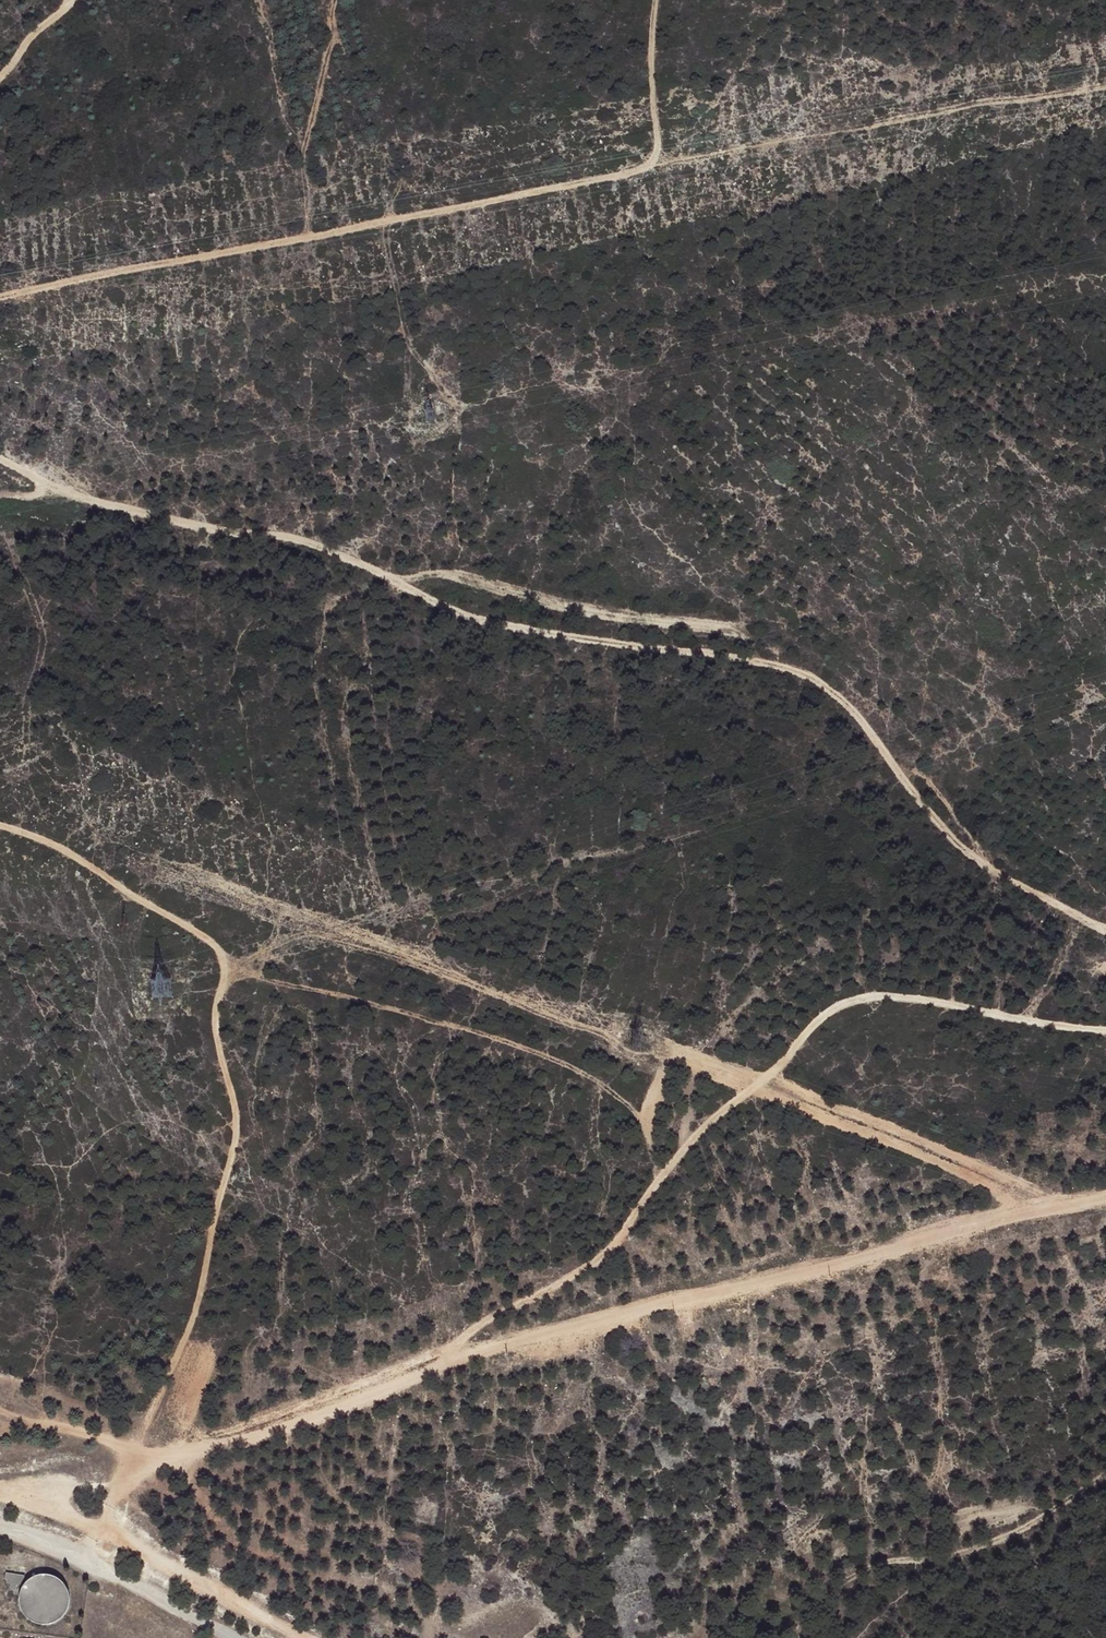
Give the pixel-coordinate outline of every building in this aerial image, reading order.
[(25,1575),(6,1572),(5,1577),(8,1582),(11,1583),(11,1589),(17,1589),(17,1584),(21,1584),(25,1579),(25,1575)] [(68,1610),(70,1603),(70,1595),(67,1587),(62,1581),(56,1577),(48,1575),(40,1575),(33,1579),(27,1584),(22,1591),(21,1599),(22,1608),(26,1615),(32,1621),(40,1624),(49,1624),(57,1622),(64,1617),(68,1610)]
